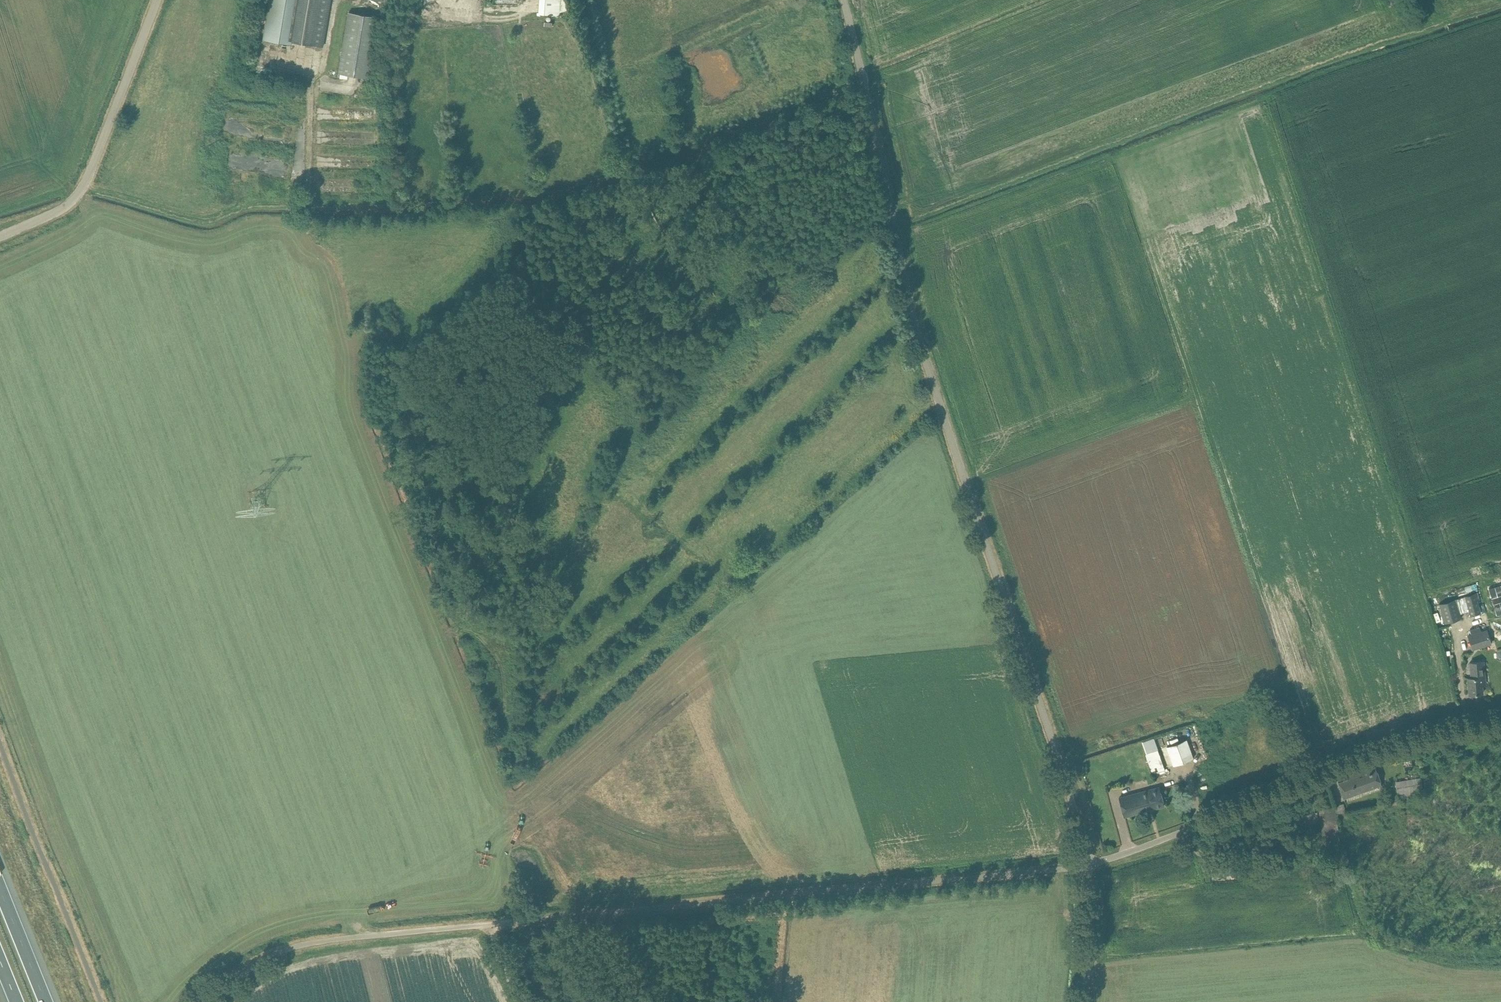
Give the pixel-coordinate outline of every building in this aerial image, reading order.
[(264,40),(292,44),(292,41),(323,46),(331,0),(270,0),(264,40)] [(543,13),(562,13),(563,0),(543,0),(543,13)] [(349,12),(338,73),(369,78),(380,17),(349,12)] [(1465,595),(1471,615),(1481,612),(1477,600),(1478,599),(1476,592),(1465,595)] [(1440,603),(1446,623),(1460,619),(1454,599),(1440,603)] [(1489,619),(1493,638),(1500,636),(1500,616),(1489,619)] [(1468,635),(1472,649),(1492,644),(1488,629),(1468,635)] [(1467,678),(1469,694),(1482,693),(1481,677),(1484,677),(1483,661),(1469,663),(1471,677),(1467,678)] [(1167,746),(1170,756),(1174,765),(1193,758),(1186,739),(1167,746)] [(1144,752),(1150,773),(1163,769),(1157,749),(1144,752)] [(1338,782),(1342,792),(1344,799),(1382,785),(1374,765),(1348,774),(1350,778),(1338,782)] [(1396,781),(1398,794),(1423,790),(1421,778),(1396,781)] [(1119,798),(1124,816),(1164,805),(1159,787),(1119,798)] [(1324,807),(1319,808),(1322,831),(1321,831),(1323,853),(1317,851),(1316,858),(1329,860),(1329,854),(1340,850),(1335,805),(1324,807)] [(1317,811),(1290,818),(1293,829),(1320,822),(1317,811)]
